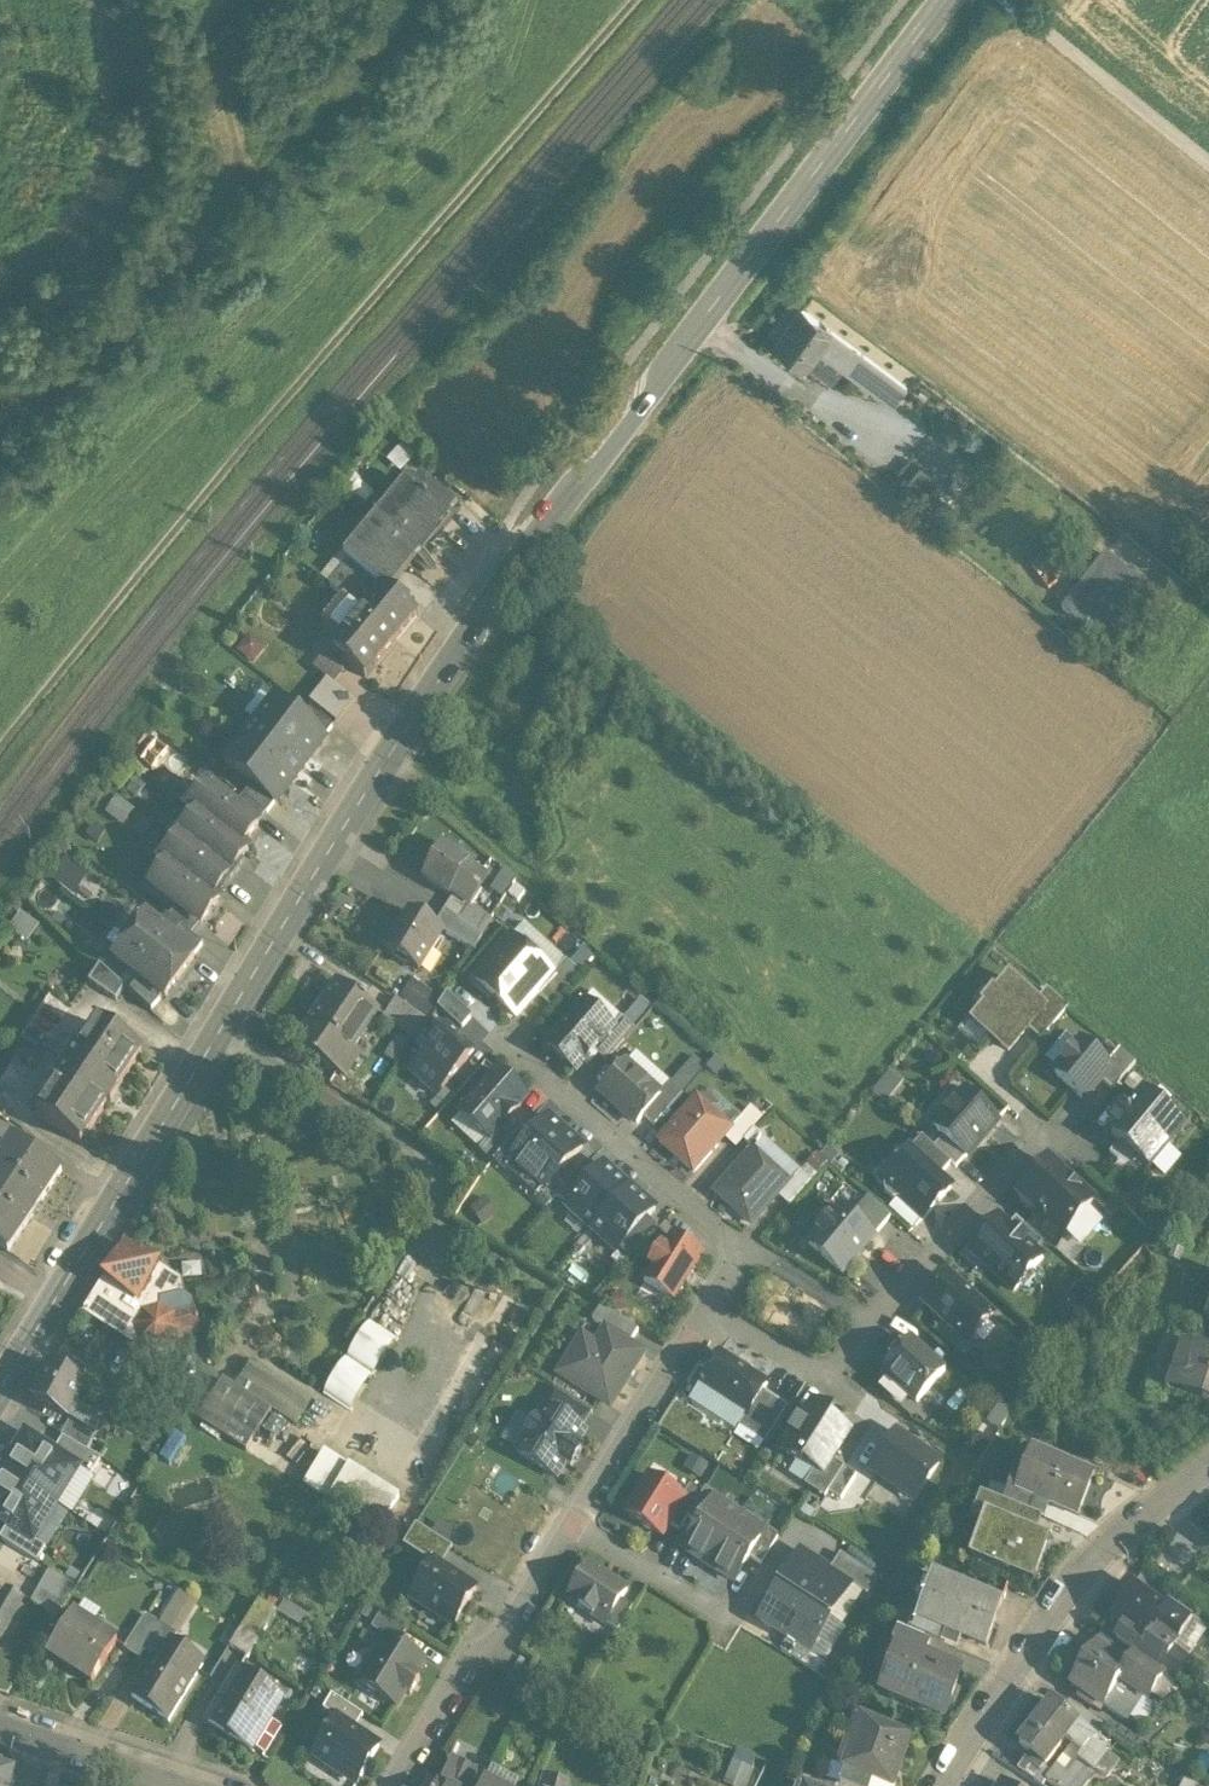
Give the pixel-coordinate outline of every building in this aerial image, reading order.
[(905,387),(800,308),(776,343),(806,365),(820,345),(894,401),(905,387)] [(421,476),(378,528),(413,557),(456,505),(421,476)] [(413,557),(378,528),(349,563),(384,592),(391,584),(413,557)] [(1105,555),(1062,610),(1109,647),(1150,591),(1105,555)] [(384,592),(349,563),(330,588),(344,600),(364,617),(384,592)] [(391,584),(384,592),(364,617),(397,644),(417,618),(404,607),(410,600),(391,584)] [(364,617),(344,600),(323,626),(357,654),(346,666),(365,681),(397,644),(364,617)] [(344,674),(323,657),(313,671),(327,682),(334,687),(344,674)] [(334,687),(327,682),(310,705),(336,725),(354,703),(334,687)] [(302,726),(275,705),(258,727),(308,765),(325,743),(302,726)] [(333,732),(310,714),(302,726),(325,743),(333,732)] [(308,765),(258,727),(242,747),(292,786),(308,765)] [(292,786),(242,747),(226,769),(253,789),(276,807),(292,786)] [(276,807),(253,789),(244,801),(267,818),(276,807)] [(258,830),(208,792),(191,814),(199,820),(200,819),(242,851),(258,830)] [(242,851),(200,819),(199,820),(182,842),(232,880),(242,866),(240,865),(248,855),(242,851)] [(232,880),(182,842),(164,866),(167,868),(168,867),(212,902),(213,901),(219,892),(221,894),(232,880)] [(469,866),(442,848),(421,880),(437,890),(434,895),(442,900),(445,896),(448,898),(450,895),(466,872),(469,866)] [(81,886),(91,870),(75,860),(65,876),(81,886)] [(482,875),(469,866),(466,872),(478,880),(482,875)] [(212,902),(168,867),(167,868),(152,889),(178,909),(201,926),(201,927),(218,905),(213,901),(212,902)] [(491,881),(482,875),(478,880),(466,872),(450,895),(473,910),(491,881)] [(473,910),(450,895),(448,898),(441,909),(460,922),(483,937),(491,922),(473,910)] [(14,923),(32,935),(42,920),(24,908),(14,923)] [(201,926),(178,909),(169,920),(180,929),(192,938),(201,926)] [(441,934),(410,915),(399,933),(393,929),(381,948),(418,971),(441,934)] [(172,940),(145,920),(130,940),(180,978),(195,959),(195,958),(172,940)] [(483,937),(460,922),(453,933),(475,948),(483,937)] [(192,938),(180,929),(172,940),(195,958),(203,947),(192,938)] [(180,978),(130,940),(115,960),(165,998),(180,978)] [(510,940),(474,981),(517,1019),(537,996),(553,978),(552,977),(510,940)] [(566,962),(552,977),(553,978),(537,996),(552,1009),(581,975),(566,962)] [(124,987),(100,965),(89,981),(115,999),(124,987)] [(996,990),(993,987),(982,1001),(985,1004),(973,1019),(1008,1048),(1026,1025),(1044,1004),(1037,997),(1009,975),(996,990)] [(161,1001),(140,981),(130,992),(152,1011),(161,1001)] [(409,982),(397,1000),(429,1022),(441,1003),(409,982)] [(336,986),(297,1044),(336,1071),(376,1013),(336,986)] [(1046,986),(1037,997),(1044,1004),(1026,1025),(1041,1037),(1068,1004),(1046,986)] [(447,996),(439,1010),(463,1030),(473,1018),(447,996)] [(644,1027),(655,1003),(641,996),(630,1021),(644,1027)] [(429,1022),(397,1000),(385,1018),(417,1039),(429,1022)] [(584,1005),(547,1047),(576,1072),(594,1052),(613,1031),(612,1030),(584,1005)] [(613,1031),(594,1052),(607,1064),(635,1031),(622,1019),(612,1030),(613,1031)] [(96,1023),(35,1114),(80,1145),(108,1104),(111,1106),(118,1095),(115,1093),(142,1054),(96,1023)] [(409,1074),(436,1098),(475,1053),(447,1030),(409,1074)] [(1081,1036),(1052,1069),(1084,1096),(1101,1076),(1112,1062),(1107,1058),(1081,1036)] [(1112,1062),(1101,1076),(1112,1085),(1135,1058),(1119,1045),(1107,1058),(1112,1062)] [(687,1089),(709,1065),(699,1056),(677,1080),(687,1089)] [(624,1066),(600,1093),(637,1125),(643,1118),(661,1097),(659,1096),(624,1066)] [(894,1066),(878,1089),(892,1099),(909,1076),(894,1066)] [(497,1074),(461,1115),(489,1140),(490,1141),(509,1119),(526,1099),(497,1074)] [(682,1095),(670,1084),(659,1096),(661,1097),(643,1118),(654,1127),(682,1095)] [(1115,1124),(1112,1127),(1151,1160),(1182,1123),(1144,1090),(1128,1109),(1124,1106),(1112,1121),(1115,1124)] [(966,1091),(955,1103),(951,1104),(944,1111),(944,1116),(948,1120),(937,1132),(943,1137),(965,1156),(997,1118),(966,1091)] [(731,1132),(697,1101),(659,1144),(693,1175),(731,1132)] [(750,1111),(725,1140),(736,1150),(761,1120),(750,1111)] [(509,1119),(490,1141),(489,1140),(479,1151),(493,1163),(522,1130),(509,1119)] [(582,1149),(551,1121),(533,1141),(508,1170),(539,1198),(555,1180),(582,1149)] [(508,1170),(533,1141),(522,1131),(493,1163),(505,1173),(508,1170)] [(1121,1136),(1110,1149),(1139,1172),(1149,1159),(1121,1136)] [(965,1156),(943,1137),(934,1148),(956,1167),(965,1156)] [(911,1151),(940,1177),(951,1164),(922,1139),(911,1151)] [(14,1140),(10,1146),(14,1149),(0,1171),(0,1189),(34,1214),(61,1173),(14,1140)] [(879,1188),(920,1223),(951,1187),(940,1177),(911,1151),(879,1188)] [(789,1183),(755,1152),(717,1195),(751,1226),(789,1183)] [(1093,1196),(1049,1159),(1018,1196),(1038,1213),(1062,1233),(1093,1196)] [(569,1207),(566,1211),(591,1233),(629,1190),(604,1167),(595,1178),(569,1207)] [(566,1189),(559,1198),(569,1207),(595,1178),(584,1168),(566,1189)] [(800,1174),(778,1198),(789,1208),(811,1183),(800,1174)] [(566,1189),(555,1180),(539,1198),(536,1202),(547,1211),(559,1198),(566,1189)] [(0,1189),(0,1247),(8,1252),(34,1214),(0,1189)] [(655,1212),(629,1190),(591,1233),(617,1255),(620,1252),(646,1223),(655,1212)] [(852,1223),(873,1241),(890,1220),(869,1202),(852,1223)] [(843,1278),(873,1241),(852,1223),(839,1213),(809,1250),(843,1278)] [(1062,1233),(1038,1213),(1028,1225),(1044,1238),(1052,1245),(1062,1233)] [(1034,1249),(1044,1238),(1028,1225),(1017,1215),(1007,1226),(1034,1249)] [(1043,1257),(1034,1249),(1007,1226),(1000,1220),(970,1254),(1014,1291),(1043,1257)] [(646,1223),(620,1252),(631,1262),(656,1232),(646,1223)] [(673,1240),(663,1255),(660,1253),(650,1269),(653,1271),(644,1286),(674,1305),(703,1258),(673,1240)] [(180,1282),(126,1247),(85,1313),(135,1345),(142,1343),(141,1342),(137,1327),(144,1314),(159,1310),(160,1299),(182,1294),(183,1294),(180,1282)] [(1071,1302),(1082,1311),(1096,1295),(1090,1290),(1095,1285),(1083,1275),(1071,1290),(1077,1295),(1071,1302)] [(951,1279),(925,1309),(968,1347),(994,1317),(951,1279)] [(182,1294),(160,1299),(159,1310),(172,1317),(194,1310),(192,1300),(183,1294),(182,1294)] [(159,1310),(144,1314),(137,1327),(141,1342),(142,1343),(155,1349),(169,1345),(176,1333),(176,1332),(172,1317),(159,1310)] [(194,1310),(172,1317),(176,1332),(176,1333),(177,1338),(201,1331),(199,1322),(198,1318),(195,1310),(194,1310)] [(593,1325),(602,1331),(631,1349),(639,1336),(601,1312),(593,1325)] [(631,1349),(602,1331),(593,1345),(579,1336),(555,1375),(609,1408),(642,1356),(631,1349)] [(910,1343),(882,1377),(917,1407),(946,1373),(910,1343)] [(1201,1345),(1199,1352),(1182,1346),(1167,1389),(1202,1402),(1202,1403),(1208,1406),(1208,1348),(1201,1345)] [(767,1386),(720,1357),(699,1390),(713,1399),(715,1406),(722,1410),(729,1409),(745,1419),(747,1420),(763,1394),(767,1386)] [(254,1361),(238,1387),(224,1378),(198,1419),(249,1451),(275,1410),(297,1425),(314,1398),(254,1361)] [(51,1366),(31,1403),(46,1411),(66,1422),(67,1420),(74,1407),(86,1385),(51,1366)] [(544,1413),(581,1435),(590,1419),(592,1416),(555,1394),(553,1398),(544,1413)] [(787,1409),(763,1394),(747,1420),(745,1419),(739,1429),(764,1445),(787,1409)] [(102,1422),(74,1407),(67,1420),(71,1422),(94,1435),(102,1422)] [(813,1477),(820,1482),(831,1464),(851,1432),(811,1407),(781,1457),(813,1477)] [(544,1413),(518,1459),(559,1483),(567,1468),(571,1470),(581,1455),(576,1453),(585,1437),(581,1435),(544,1413)] [(94,1435),(71,1422),(61,1438),(64,1439),(87,1453),(97,1436),(94,1435)] [(3,1472),(57,1506),(79,1471),(80,1469),(55,1453),(27,1436),(3,1472)] [(915,1502),(938,1464),(896,1438),(873,1476),(915,1502)] [(79,1471),(90,1478),(101,1461),(87,1453),(64,1439),(55,1453),(80,1469),(79,1471)] [(325,1453),(304,1486),(329,1501),(350,1469),(325,1453)] [(1094,1478),(1030,1455),(1015,1499),(1008,1496),(1002,1512),(1026,1520),(1031,1522),(1036,1508),(1078,1523),(1094,1478)] [(844,1472),(831,1464),(820,1482),(813,1477),(805,1491),(825,1503),(829,1497),(844,1472)] [(350,1469),(329,1501),(378,1532),(399,1499),(350,1469)] [(57,1506),(3,1472),(0,1478),(0,1522),(9,1528),(33,1543),(34,1542),(57,1506)] [(856,1480),(844,1472),(829,1497),(841,1505),(856,1480)] [(683,1501),(651,1481),(628,1519),(660,1539),(667,1527),(683,1502),(683,1501)] [(703,1499),(690,1490),(683,1501),(683,1502),(667,1527),(681,1536),(688,1523),(703,1499)] [(703,1499),(688,1523),(701,1531),(716,1506),(719,1502),(706,1494),(703,1499)] [(1002,1512),(980,1504),(975,1518),(997,1525),(981,1570),(1033,1589),(1049,1544),(1021,1535),(1026,1520),(1002,1512)] [(685,1555),(710,1570),(740,1521),(716,1506),(701,1531),(685,1555)] [(765,1537),(740,1521),(710,1570),(734,1585),(750,1561),(765,1537)] [(1,1541),(37,1564),(46,1549),(34,1542),(33,1543),(9,1528),(1,1541)] [(404,1553),(426,1567),(431,1560),(440,1566),(450,1550),(418,1531),(404,1553)] [(767,1532),(765,1537),(750,1561),(762,1569),(780,1540),(767,1532)] [(830,1576),(802,1558),(780,1593),(830,1624),(850,1590),(851,1589),(830,1576)] [(426,1567),(406,1601),(451,1629),(476,1588),(440,1566),(431,1560),(426,1567)] [(877,1583),(840,1560),(830,1576),(851,1589),(850,1590),(867,1600),(877,1583)] [(589,1570),(568,1604),(606,1628),(621,1604),(627,1593),(589,1570)] [(75,1587),(49,1572),(31,1604),(57,1620),(75,1587)] [(1166,1592),(1143,1576),(1133,1590),(1157,1606),(1166,1592)] [(1003,1609),(933,1584),(916,1631),(947,1642),(986,1656),(1003,1609)] [(1133,1590),(1111,1625),(1124,1634),(1145,1648),(1168,1613),(1167,1612),(1157,1606),(1133,1590)] [(0,1602),(0,1640),(22,1600),(6,1591),(3,1596),(0,1602)] [(830,1624),(780,1593),(760,1625),(790,1643),(810,1655),(812,1653),(830,1624)] [(259,1603),(230,1649),(248,1660),(277,1615),(259,1603)] [(633,1611),(621,1604),(606,1628),(618,1635),(633,1611)] [(1168,1613),(1145,1648),(1124,1634),(1115,1646),(1135,1659),(1163,1677),(1174,1684),(1188,1663),(1172,1652),(1190,1624),(1168,1609),(1167,1612),(1168,1613)] [(372,1632),(387,1641),(401,1650),(410,1635),(382,1616),(372,1632)] [(117,1643),(75,1617),(49,1658),(91,1684),(117,1643)] [(145,1618),(124,1650),(139,1659),(145,1649),(159,1627),(145,1618)] [(176,1637),(159,1627),(145,1649),(161,1660),(170,1646),(176,1637)] [(947,1642),(916,1631),(912,1644),(931,1651),(942,1655),(947,1642)] [(1115,1646),(1103,1638),(1095,1650),(1128,1670),(1135,1659),(1115,1646)] [(912,1644),(898,1639),(892,1654),(904,1659),(905,1656),(926,1664),(931,1651),(912,1644)] [(387,1641),(359,1686),(397,1709),(406,1695),(410,1697),(420,1681),(415,1679),(424,1664),(401,1650),(387,1641)] [(810,1655),(790,1643),(783,1654),(820,1677),(828,1663),(812,1653),(810,1655)] [(203,1666),(170,1646),(136,1701),(169,1722),(203,1666)] [(1095,1650),(1070,1690),(1084,1699),(1081,1704),(1091,1710),(1094,1705),(1103,1710),(1119,1685),(1128,1670),(1095,1650)] [(524,1653),(512,1672),(524,1679),(535,1660),(524,1653)] [(926,1664),(905,1656),(904,1659),(889,1702),(944,1721),(950,1702),(952,1703),(961,1676),(926,1664)] [(1163,1677),(1135,1659),(1128,1670),(1119,1685),(1139,1698),(1147,1703),(1159,1684),(1163,1677)] [(0,1661),(0,1694),(8,1696),(23,1673),(0,1661)] [(283,1698),(241,1671),(208,1723),(251,1750),(267,1722),(283,1698)] [(1174,1684),(1163,1677),(1159,1684),(1172,1692),(1176,1685),(1174,1684)] [(1139,1698),(1119,1685),(1103,1710),(1123,1723),(1139,1698)] [(333,1717),(356,1731),(365,1718),(331,1697),(322,1711),(333,1717)] [(1106,1728),(1069,1704),(1061,1715),(1068,1721),(1096,1741),(1106,1728)] [(1051,1708),(1020,1749),(1034,1759),(1037,1762),(1068,1721),(1061,1715),(1051,1708)] [(308,1757),(354,1785),(365,1785),(387,1750),(356,1731),(333,1717),(308,1757)] [(1096,1741),(1068,1721),(1037,1762),(1034,1759),(1030,1765),(1042,1773),(1065,1742),(1073,1748),(1086,1758),(1081,1765),(1089,1771),(1101,1755),(1092,1748),(1097,1742),(1096,1741)] [(279,1729),(267,1722),(251,1750),(262,1757),(279,1729)] [(854,1724),(848,1740),(856,1743),(846,1771),(875,1781),(889,1785),(893,1785),(908,1743),(854,1724)] [(729,1778),(748,1785),(761,1754),(742,1746),(729,1778)] [(1073,1748),(1056,1771),(1070,1781),(1077,1785),(1087,1785),(1095,1776),(1089,1771),(1081,1765),(1086,1758),(1073,1748)] [(443,1784),(441,1783),(439,1785),(470,1785),(477,1772),(454,1761),(443,1784)] [(1047,1782),(1050,1778),(1042,1773),(1030,1765),(1024,1761),(1017,1771),(1038,1785),(1045,1785),(1047,1782)] [(13,1773),(0,1770),(0,1785),(10,1785),(13,1773)] [(846,1771),(841,1785),(874,1785),(875,1781),(846,1771)] [(1047,1782),(1052,1785),(1066,1785),(1070,1781),(1056,1771),(1050,1778),(1047,1782)] [(427,1776),(421,1785),(439,1785),(441,1783),(427,1776)]
